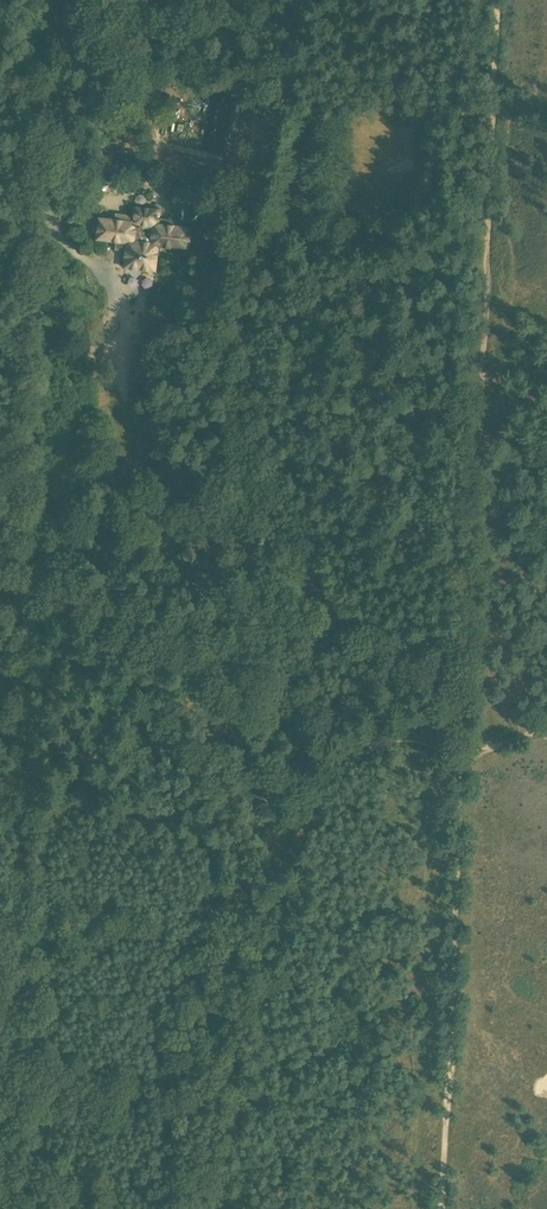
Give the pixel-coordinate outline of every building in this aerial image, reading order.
[(216,94),(204,149),(222,153),(225,140),(223,140),(225,130),(227,131),(229,121),(228,121),(230,112),(231,112),(234,98),(216,94)] [(112,152),(103,152),(103,163),(112,163),(112,152)] [(183,228),(184,220),(156,217),(157,210),(137,208),(135,222),(100,219),(98,239),(128,242),(125,266),(155,270),(157,244),(188,248),(190,229),(183,228)] [(151,385),(151,366),(142,365),(141,384),(151,385)]
